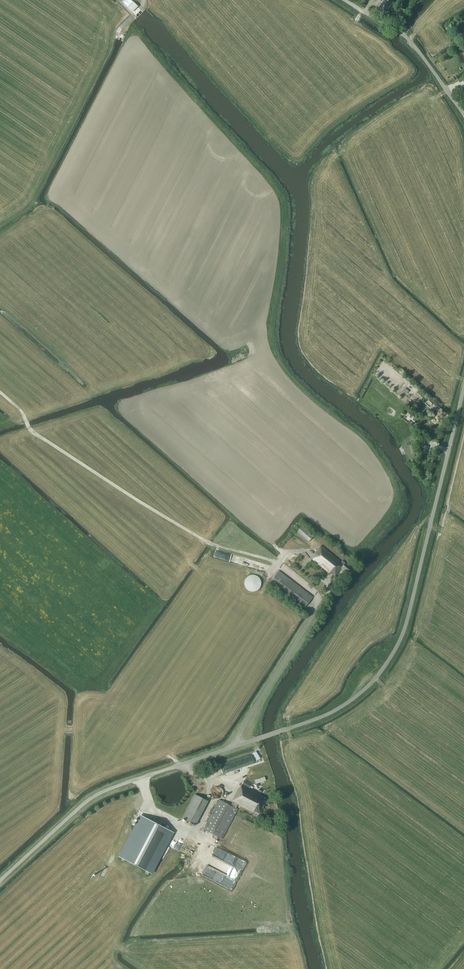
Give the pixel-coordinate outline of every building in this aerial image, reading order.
[(123,4),(132,12),(134,10),(135,10),(137,7),(130,0),(127,0),(126,1),(123,3),(123,4)] [(379,7),(386,13),(394,2),(391,0),(385,0),(379,7)] [(421,400),(425,395),(419,390),(415,394),(421,400)] [(405,405),(410,409),(419,398),(415,395),(405,405)] [(447,414),(430,399),(427,402),(431,405),(433,404),(436,407),(431,413),(439,421),(440,420),(441,421),(447,414)] [(432,416),(430,418),(428,417),(421,425),(423,426),(421,429),(427,434),(438,421),(432,416)] [(308,542),(314,536),(301,525),(296,532),(308,542)] [(341,562),(321,546),(314,555),(315,556),(312,560),(317,564),(318,565),(329,573),(329,572),(335,576),(341,568),(347,573),(351,568),(342,561),(341,562)] [(217,552),(216,558),(231,561),(231,562),(248,565),(249,558),(217,552)] [(303,609),(312,597),(279,571),(269,583),(303,609)] [(252,591),(253,591),(254,591),(255,591),(256,590),(257,590),(258,589),(259,588),(260,587),(260,586),(261,585),(261,584),(261,582),(260,582),(260,581),(260,580),(259,580),(259,579),(258,578),(257,577),(256,577),(256,576),(255,576),(254,576),(253,576),(252,576),(251,576),(250,576),(249,577),(248,577),(248,578),(247,578),(246,579),(246,580),(245,581),(245,582),(245,583),(245,584),(245,586),(245,587),(246,587),(246,588),(247,589),(248,590),(249,590),(250,591),(251,591),(252,591)] [(257,780),(261,774),(250,769),(247,774),(257,780)] [(260,794),(249,788),(251,784),(243,781),(239,789),(238,788),(231,801),(232,802),(230,805),(219,799),(203,829),(222,839),(237,809),(236,808),(238,804),(254,813),(254,811),(260,814),(265,804),(268,805),(270,801),(259,795),(260,794)] [(222,794),(222,792),(222,790),(221,789),(220,788),(219,787),(217,787),(216,786),(215,787),(214,787),(212,788),(211,789),(211,790),(210,793),(211,794),(211,795),(211,796),(212,797),(213,797),(214,798),(215,798),(217,798),(218,798),(220,797),(221,796),(222,794)] [(193,824),(205,800),(194,794),(182,818),(193,824)] [(163,812),(161,817),(178,824),(181,819),(163,812)] [(141,816),(119,857),(151,873),(173,832),(141,816)] [(207,854),(242,869),(246,861),(211,846),(207,854)]
